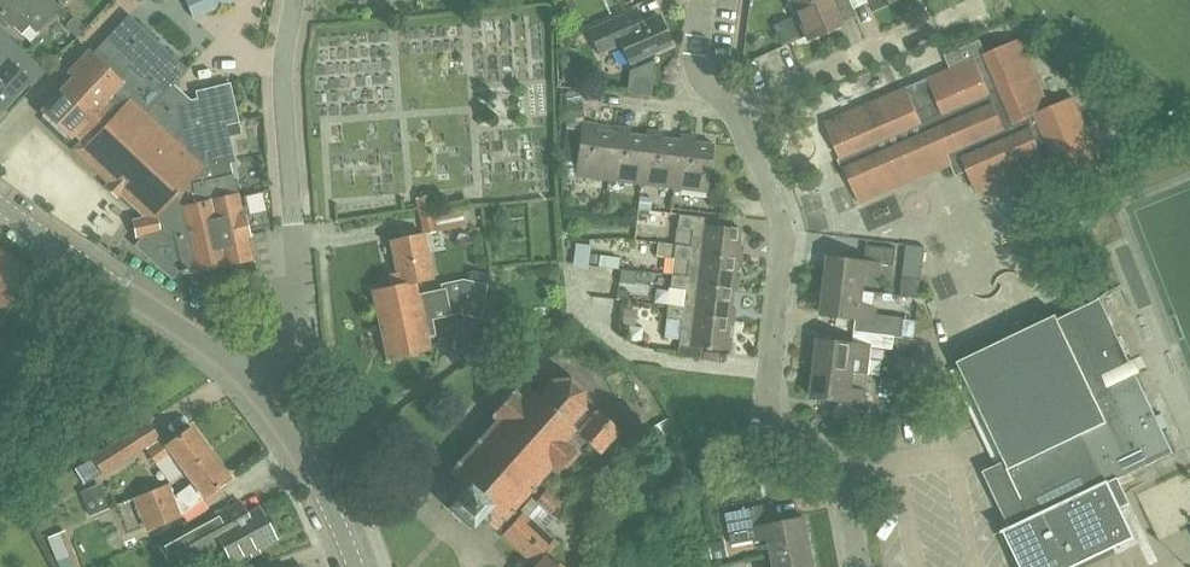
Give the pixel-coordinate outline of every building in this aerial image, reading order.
[(22,34),(31,23),(38,29),(57,8),(49,0),(0,0),(0,14),(22,34)] [(235,1),(234,0),(186,0),(194,18),(235,1)] [(808,38),(841,24),(831,0),(832,0),(791,0),(808,38)] [(872,10),(896,0),(868,0),(872,10)] [(617,17),(589,30),(599,53),(621,43),(629,63),(672,44),(659,15),(643,22),(637,8),(617,17)] [(142,242),(163,237),(164,239),(173,278),(228,265),(253,260),(248,237),(251,236),(246,215),(243,216),(222,126),(239,122),(230,83),(203,89),(196,91),(199,105),(190,107),(175,93),(178,90),(173,85),(188,69),(130,15),(97,50),(127,78),(74,135),(87,147),(84,149),(112,176),(103,186),(110,192),(117,199),(126,189),(156,217),(152,221),(138,224),(142,242)] [(951,68),(928,78),(826,123),(841,158),(846,156),(851,166),(846,168),(861,204),(963,159),(978,193),(1046,163),(1057,187),(1104,166),(1074,96),(1050,106),(1021,38),(986,53),(981,40),(945,55),(951,68)] [(74,135),(127,78),(97,50),(92,55),(89,51),(70,72),(74,76),(42,110),(72,138),(74,135)] [(4,108),(29,81),(14,67),(6,59),(0,66),(0,104),(4,108)] [(615,132),(614,132),(597,130),(598,124),(582,122),(581,132),(567,130),(564,157),(565,157),(563,174),(609,180),(615,132)] [(615,132),(609,180),(642,184),(648,136),(647,136),(630,134),(630,128),(615,126),(614,132),(615,132)] [(648,136),(642,184),(675,188),(680,140),(662,138),(663,132),(648,130),(647,136),(648,136)] [(681,134),(680,140),(675,188),(708,192),(714,144),(695,142),(696,136),(681,134)] [(394,286),(416,283),(434,279),(424,234),(464,226),(460,208),(433,213),(430,196),(417,199),(424,234),(391,241),(397,273),(392,274),(394,286)] [(674,220),(677,205),(649,201),(647,216),(674,220)] [(659,243),(658,250),(675,252),(737,260),(741,229),(704,224),(705,217),(679,214),(677,228),(693,230),(691,246),(675,245),(659,243)] [(597,266),(599,239),(582,237),(579,264),(597,266)] [(830,256),(827,285),(864,290),(865,274),(880,276),(882,262),(895,264),(897,249),(897,248),(868,244),(868,245),(866,260),(830,256)] [(34,272),(0,248),(0,322),(34,272)] [(608,261),(627,262),(628,250),(609,248),(608,261)] [(658,250),(657,256),(674,258),(689,260),(687,277),(672,275),(671,282),(734,290),(737,260),(675,252),(658,250)] [(416,283),(394,286),(373,291),(387,359),(431,350),(428,336),(434,335),(430,317),(433,312),(447,309),(449,315),(464,312),(469,281),(463,280),(442,285),(443,290),(419,295),(416,283)] [(668,305),(667,312),(730,320),(734,290),(671,282),(670,288),(685,290),(683,307),(668,305)] [(827,285),(823,315),(857,319),(856,331),(879,334),(880,321),(875,320),(876,307),(862,305),(864,290),(827,285)] [(601,292),(599,304),(628,307),(629,295),(601,292)] [(957,361),(960,366),(1009,467),(1007,468),(1022,498),(1016,501),(1024,519),(1002,530),(1002,532),(1004,531),(1015,553),(1020,562),(1022,566),(1070,566),(1113,547),(1134,537),(1135,539),(1137,538),(1120,506),(1128,502),(1129,503),(1130,502),(1117,478),(1174,451),(1136,374),(1132,366),(1133,365),(1099,297),(1070,311),(1058,317),(1056,313),(957,361)] [(667,312),(667,319),(682,320),(679,346),(689,347),(726,351),(730,320),(667,312)] [(820,338),(816,368),(868,374),(870,358),(871,346),(883,347),(884,334),(879,334),(856,331),(854,343),(820,338)] [(816,368),(813,397),(864,403),(866,390),(868,374),(816,368)] [(502,535),(514,522),(507,516),(511,512),(514,515),(515,513),(512,510),(531,490),(534,492),(536,490),(532,488),(550,468),(556,473),(563,465),(566,468),(581,451),(578,448),(584,441),(599,453),(620,430),(597,409),(593,413),(587,408),(587,407),(582,407),(582,392),(585,391),(584,388),(580,390),(569,380),(571,376),(568,375),(567,379),(552,380),(550,376),(548,377),(550,381),(539,392),(533,393),(520,380),(511,390),(508,387),(493,404),(496,407),(489,414),(495,419),(477,439),(474,437),(472,439),(475,441),(457,462),(454,459),(452,461),(455,464),(448,473),(449,474),(448,475),(442,477),(438,483),(437,489),(440,496),(445,500),(452,500),(446,507),(469,527),(475,520),(479,524),(484,524),(486,522),(495,531),(497,530),(502,535)] [(883,377),(881,387),(896,389),(898,379),(883,377)] [(929,417),(927,406),(913,409),(915,420),(929,417)] [(186,471),(210,452),(192,427),(179,436),(176,432),(149,452),(160,467),(166,463),(176,477),(170,482),(171,483),(186,471)] [(147,446),(135,429),(93,456),(104,474),(147,446)] [(186,471),(194,482),(173,497),(167,484),(135,498),(149,529),(180,515),(205,497),(208,500),(220,491),(217,487),(230,478),(210,452),(186,471)] [(559,503),(544,490),(534,502),(548,515),(559,503)] [(161,547),(172,566),(176,566),(196,556),(221,541),(232,562),(275,538),(259,508),(248,514),(241,502),(219,514),(184,534),(161,547)] [(775,553),(812,546),(805,516),(769,524),(765,504),(727,512),(733,544),(757,539),(757,541),(772,538),(775,553)] [(514,522),(502,535),(501,535),(536,566),(548,554),(557,544),(522,512),(514,522)] [(60,562),(62,566),(81,566),(65,530),(50,537),(60,562)] [(775,553),(778,566),(816,566),(812,546),(775,553)] [(536,566),(535,566),(562,566),(548,554),(536,566)]
